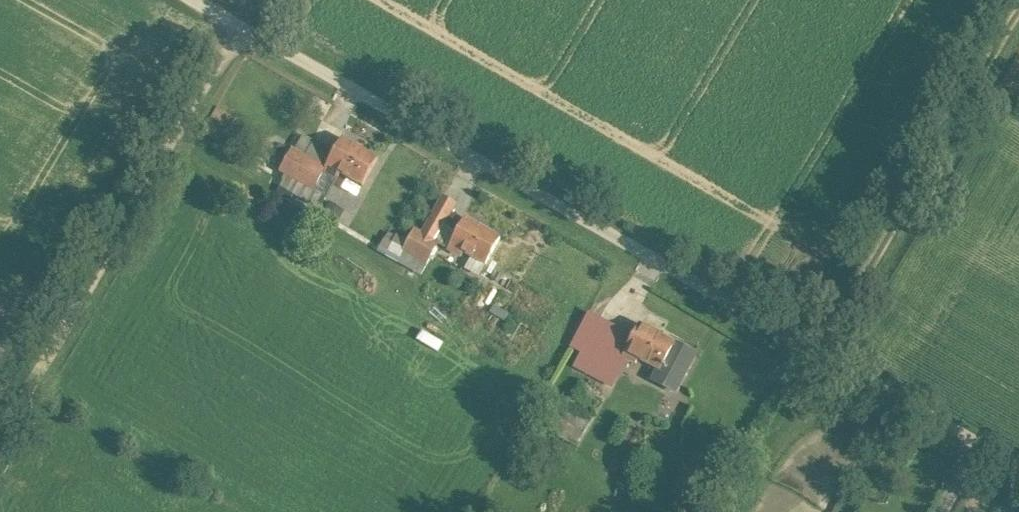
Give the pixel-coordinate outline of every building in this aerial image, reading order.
[(377,161),(342,141),(326,171),(325,172),(337,178),(337,179),(340,174),(362,187),(377,161)] [(326,171),(292,152),(280,172),(286,176),(314,192),(325,172),(326,171)] [(337,178),(325,172),(314,192),(323,197),(326,198),(337,178)] [(314,192),(286,176),(280,188),(316,208),(323,197),(314,192)] [(444,198),(432,220),(440,225),(444,227),(456,205),(444,198)] [(432,220),(423,236),(431,241),(440,225),(432,220)] [(501,240),(466,221),(449,252),(462,259),(464,254),(487,266),(501,240)] [(423,236),(416,232),(405,252),(428,265),(439,245),(431,241),(423,236)] [(428,265),(405,252),(399,263),(422,276),(428,265)] [(634,338),(600,320),(575,367),(604,382),(619,353),(624,356),(634,338)] [(676,344),(640,325),(634,338),(624,356),(636,363),(639,358),(661,370),(662,371),(676,344)] [(676,344),(662,371),(661,370),(655,381),(675,391),(695,354),(676,344)] [(546,441),(572,455),(588,424),(562,410),(546,441)]
